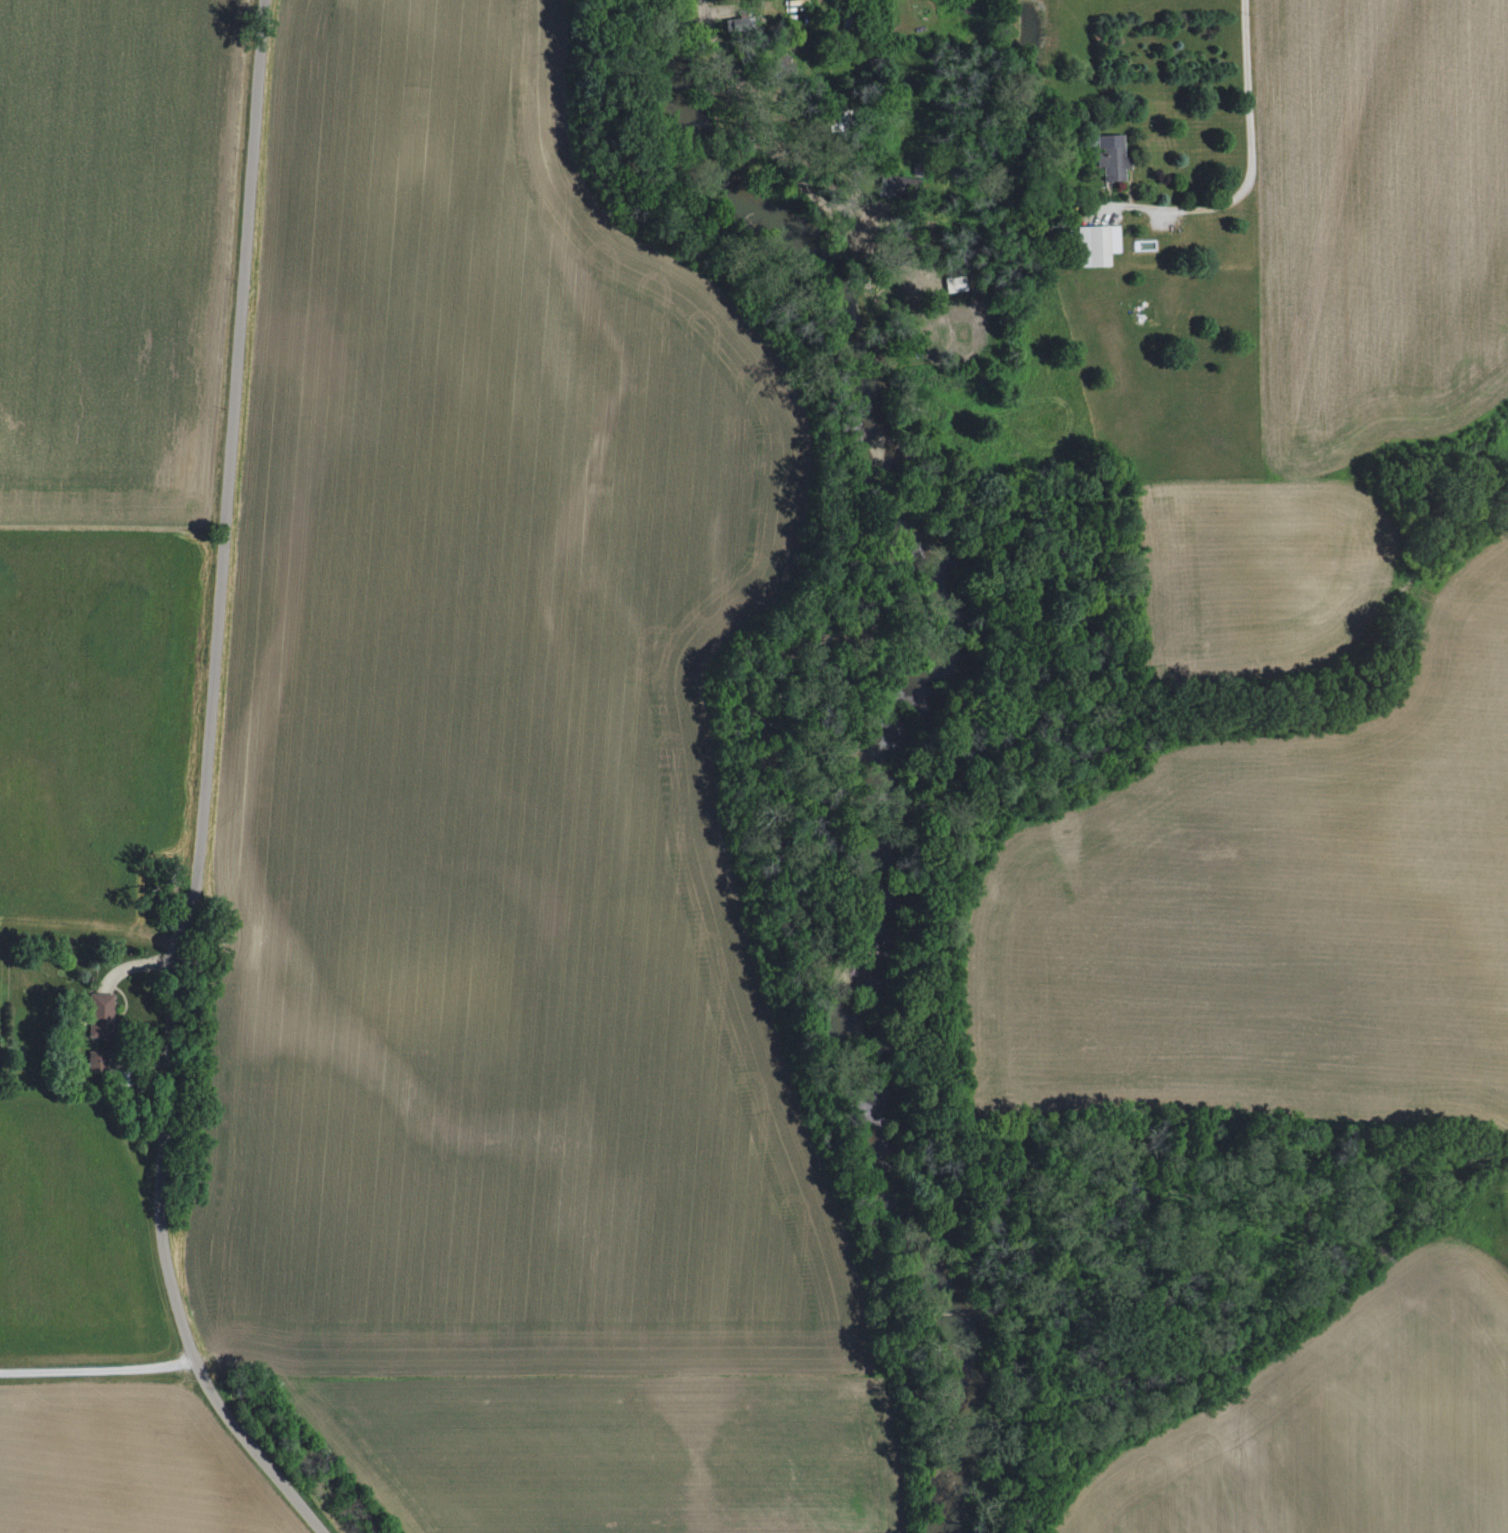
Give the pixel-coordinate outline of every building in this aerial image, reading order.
[(1128,155),(1127,133),(1103,134),(1104,151),(1101,151),(1101,166),(1107,165),(1107,180),(1129,179),(1129,167),(1135,167),(1135,155),(1128,155)] [(1122,223),(1085,225),(1087,266),(1115,265),(1114,252),(1124,251),(1122,223)] [(118,1036),(117,993),(94,993),(95,1036),(118,1036)] [(109,1071),(109,1051),(92,1050),(91,1070),(109,1071)]
